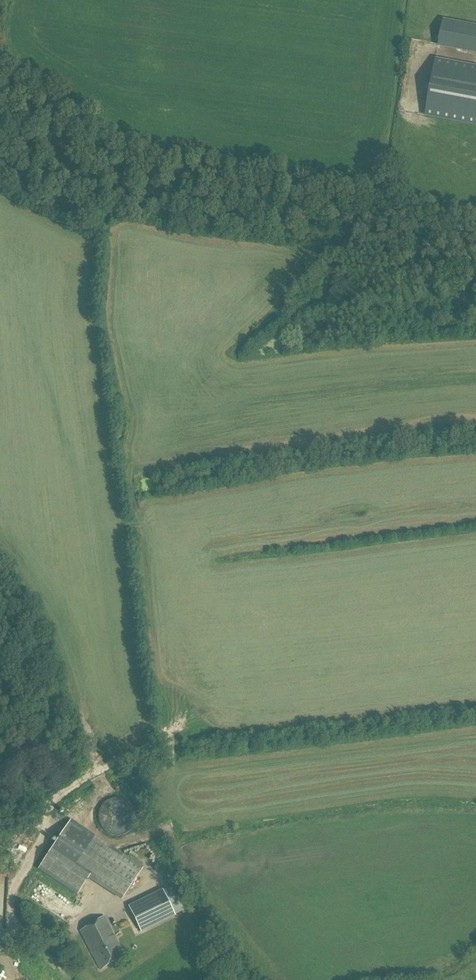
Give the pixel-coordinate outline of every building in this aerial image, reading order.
[(426,115),(475,124),(475,68),(436,61),(426,115)] [(144,869),(96,835),(81,857),(57,841),(39,867),(79,893),(88,879),(122,901),(144,869)] [(128,907),(140,933),(175,917),(162,890),(128,907)] [(123,955),(104,916),(80,931),(100,970),(123,955)]
